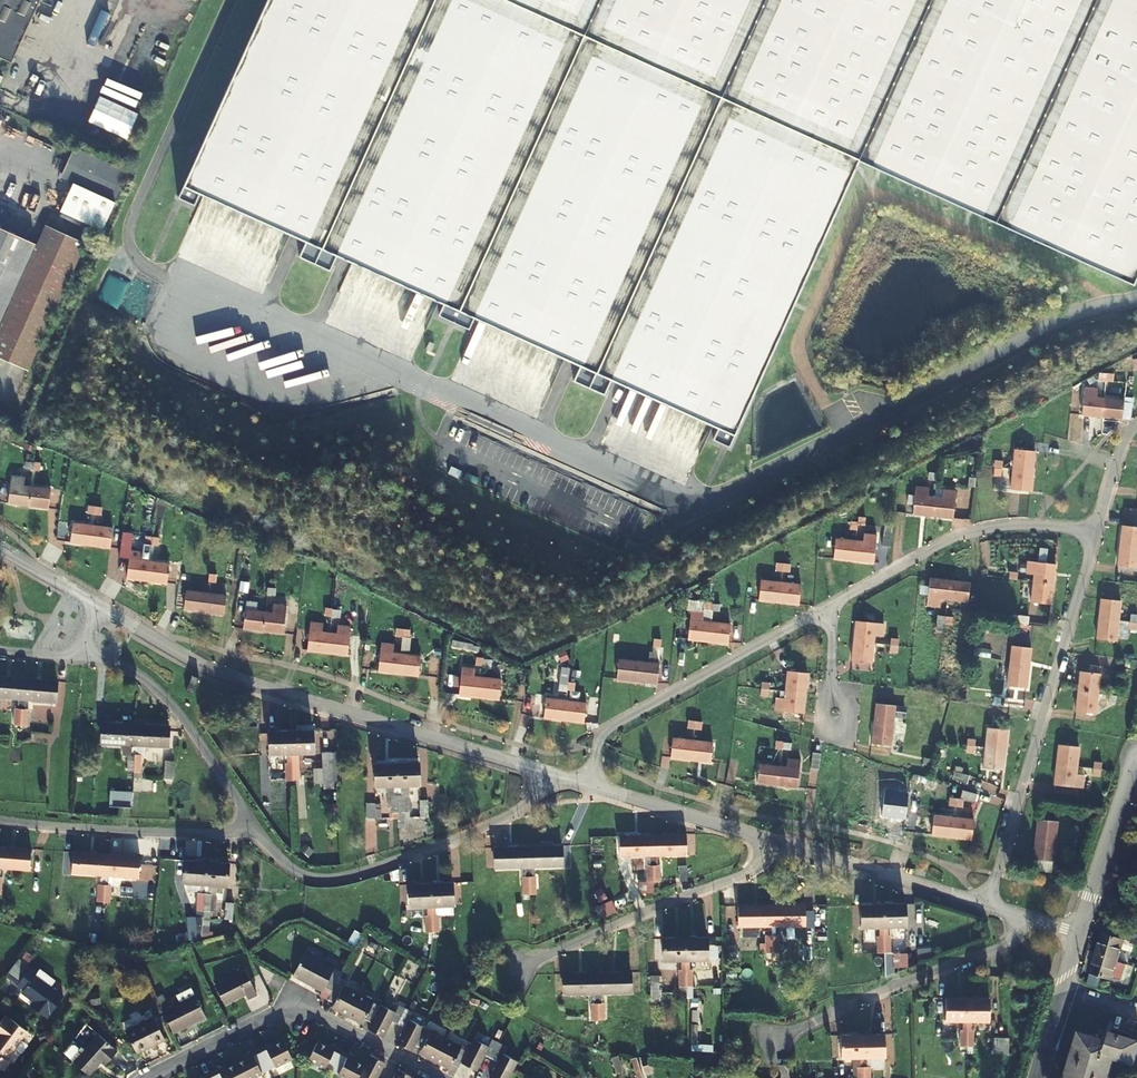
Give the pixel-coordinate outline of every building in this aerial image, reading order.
[(33,0),(0,0),(0,57),(6,60),(33,0)] [(178,197),(196,205),(200,195),(308,243),(301,258),(332,272),(339,257),(445,305),(441,316),(470,330),(475,319),(580,366),(573,381),(604,395),(611,380),(718,428),(712,440),(728,447),(858,161),(1132,285),(1136,274),(1136,0),(267,0),(178,197)] [(140,97),(146,83),(117,71),(111,84),(140,97)] [(88,123),(127,139),(138,112),(99,96),(88,123)] [(83,188),(97,158),(68,145),(55,175),(83,188)] [(0,227),(0,357),(25,368),(81,241),(42,224),(34,242),(0,227)] [(1099,373),(1099,380),(1114,381),(1114,374),(1099,373)] [(1103,417),(1105,397),(1084,394),(1082,414),(1103,417)] [(1105,397),(1103,417),(1122,419),(1125,400),(1105,397)] [(1014,449),(1000,447),(1000,454),(1013,456),(1014,449)] [(1013,470),(1033,472),(1035,451),(1016,449),(1013,470)] [(1033,472),(1013,470),(1013,479),(1007,478),(1008,475),(1001,474),(1000,489),(1031,492),(1033,472)] [(28,507),(31,486),(10,484),(7,503),(28,507)] [(31,486),(28,507),(48,509),(51,489),(31,486)] [(933,517),(935,497),(915,495),(913,514),(933,517)] [(935,497),(933,517),(953,519),(956,499),(935,497)] [(153,527),(145,526),(144,544),(160,545),(161,513),(154,513),(153,527)] [(91,545),(93,525),(73,522),(70,542),(91,545)] [(112,528),(93,525),(91,545),(109,548),(112,528)] [(1136,547),(1136,526),(1122,525),(1120,545),(1136,547)] [(181,533),(172,532),(170,548),(179,549),(181,533)] [(888,548),(890,533),(882,532),(881,547),(888,548)] [(854,541),(852,561),(872,563),(875,535),(864,534),(863,542),(854,541)] [(833,558),(852,561),(854,541),(835,539),(833,558)] [(1136,567),(1136,564),(1136,547),(1120,545),(1118,565),(1127,566),(1136,567)] [(147,581),(149,561),(130,558),(127,578),(147,581)] [(169,564),(149,561),(147,581),(166,583),(169,564)] [(1033,581),(1052,584),(1054,563),(1035,561),(1033,581)] [(947,599),(949,579),(930,577),(928,598),(947,599)] [(949,579),(947,599),(967,602),(969,581),(949,579)] [(779,602),(781,582),(761,580),(759,600),(779,602)] [(1052,584),(1033,581),(1031,603),(1050,605),(1052,584)] [(781,582),(779,602),(798,604),(801,585),(781,582)] [(204,612),(206,592),(186,590),(183,609),(204,612)] [(206,592),(204,612),(223,614),(226,595),(206,592)] [(1098,620),(1117,622),(1119,610),(1129,611),(1130,601),(1100,598),(1098,620)] [(263,631),(265,611),(246,609),(243,629),(263,631)] [(265,611),(263,631),(282,634),(285,614),(265,611)] [(707,641),(709,622),(689,620),(687,639),(707,641)] [(853,640),(873,643),(875,622),(855,620),(853,640)] [(1117,622),(1098,620),(1096,639),(1115,641),(1117,622)] [(709,622),(707,641),(728,643),(730,624),(709,622)] [(410,638),(410,629),(395,629),(395,637),(410,638)] [(328,653),(330,634),(309,632),(307,650),(328,653)] [(349,637),(330,634),(328,653),(346,656),(349,637)] [(873,643),(853,640),(851,661),(871,663),(873,643)] [(1009,666),(1028,669),(1031,649),(1011,646),(1009,666)] [(650,651),(649,661),(657,662),(659,653),(650,651)] [(397,674),(399,655),(380,652),(377,672),(397,674)] [(419,657),(399,655),(397,674),(416,677),(419,657)] [(1102,659),(1101,666),(1116,668),(1117,660),(1102,659)] [(635,681),(637,662),(618,660),(616,678),(635,681)] [(637,662),(635,681),(655,683),(658,664),(637,662)] [(1028,669),(1009,666),(1006,686),(1026,689),(1028,669)] [(568,690),(569,668),(561,668),(560,689),(568,690)] [(786,691),(805,693),(807,673),(788,671),(786,691)] [(1077,691),(1096,694),(1098,684),(1109,685),(1109,683),(1113,683),(1114,675),(1080,671),(1077,691)] [(199,677),(192,674),(186,691),(192,694),(199,677)] [(23,679),(0,677),(0,697),(18,699),(17,709),(15,709),(13,725),(19,726),(23,679)] [(479,698),(481,679),(462,677),(459,695),(479,698)] [(23,679),(19,726),(26,727),(28,710),(25,710),(26,699),(56,702),(57,682),(23,679)] [(481,679),(479,698),(499,700),(501,682),(481,679)] [(768,697),(770,682),(762,682),(760,696),(768,697)] [(805,693),(786,691),(784,711),(802,713),(805,693)] [(1096,694),(1077,691),(1075,711),(1094,713),(1096,694)] [(563,721),(565,702),(545,700),(543,719),(563,721)] [(565,702),(563,721),(583,723),(585,704),(565,702)] [(873,723),(892,726),(895,705),(876,703),(873,723)] [(133,771),(136,724),(102,721),(101,742),(122,743),(121,754),(126,755),(125,770),(133,771)] [(892,726),(873,723),(871,743),(891,745),(892,726)] [(136,724),(133,771),(138,771),(140,754),(136,754),(137,744),(167,747),(168,727),(136,724)] [(986,748),(1005,750),(1007,730),(989,728),(986,748)] [(292,779),(290,730),(268,730),(268,753),(287,753),(287,763),(284,763),(284,779),(292,779)] [(290,730),(292,779),(298,779),(298,774),(301,774),(301,752),(312,752),(311,730),(290,730)] [(689,761),(692,741),(671,739),(669,758),(689,761)] [(692,741),(689,761),(710,763),(712,744),(692,741)] [(1056,766),(1076,768),(1079,747),(1059,744),(1056,766)] [(1005,750),(986,748),(984,768),(1002,770),(1005,750)] [(338,773),(337,751),(329,752),(330,773),(338,773)] [(396,763),(396,811),(404,811),(404,795),(400,795),(400,785),(419,785),(418,762),(396,763)] [(1100,777),(1102,763),(1094,762),(1093,776),(1100,777)] [(396,811),(396,763),(374,763),(374,786),(392,785),(392,796),(390,796),(390,812),(396,811)] [(776,785),(778,766),(759,763),(757,783),(776,785)] [(778,766),(776,785),(797,788),(799,768),(778,766)] [(1073,788),(1076,768),(1056,766),(1054,785),(1073,788)] [(969,776),(954,771),(952,779),(966,783),(969,776)] [(107,804),(131,806),(132,790),(108,788),(107,804)] [(366,803),(365,818),(381,819),(382,804),(366,803)] [(1077,813),(1078,806),(1063,804),(1062,812),(1077,813)] [(951,837),(953,818),(934,816),(932,835),(951,837)] [(953,818),(951,837),(972,839),(974,820),(953,818)] [(1035,840),(1054,842),(1056,822),(1037,819),(1035,840)] [(652,835),(653,882),(660,882),(659,866),(656,866),(656,856),(686,855),(685,834),(652,835)] [(653,882),(652,835),(619,836),(620,857),(648,856),(648,866),(646,866),(646,882),(653,882)] [(1054,842),(1035,840),(1032,860),(1052,862),(1054,842)] [(29,870),(30,850),(0,847),(0,868),(29,870)] [(528,895),(528,847),(494,848),(495,869),(524,868),(524,878),(521,878),(521,895),(528,895)] [(528,847),(528,895),(535,895),(534,878),(532,878),(532,867),(562,867),(562,847),(528,847)] [(103,902),(106,855),(71,853),(70,873),(100,875),(99,885),(96,885),(95,902),(103,902)] [(106,855),(103,902),(108,903),(109,886),(107,886),(107,876),(137,878),(139,858),(106,855)] [(202,911),(206,863),(184,861),(182,883),(199,885),(198,895),(196,895),(195,910),(202,911)] [(206,863),(202,911),(209,911),(210,895),(207,895),(208,885),(225,887),(227,864),(206,863)] [(429,884),(430,933),(437,933),(436,917),(434,917),(433,907),(453,906),(452,883),(429,884)] [(430,933),(429,884),(407,885),(408,907),(425,906),(426,917),(423,917),(424,933),(430,933)] [(883,905),(884,951),(890,951),(890,937),(887,937),(887,927),(906,926),(905,904),(883,905)] [(770,906),(770,953),(777,953),(777,936),(774,936),(774,927),(804,927),(804,905),(770,906)] [(884,951),(883,905),(860,905),(861,928),(879,928),(879,937),(877,937),(877,951),(884,951)] [(770,953),(770,906),(737,906),(737,927),(766,927),(766,936),(764,936),(764,953),(770,953)] [(822,958),(821,928),(810,928),(811,959),(822,958)] [(1095,953),(1116,960),(1122,939),(1101,933),(1095,953)] [(685,986),(684,937),(663,937),(663,959),(680,959),(681,970),(678,970),(679,986),(685,986)] [(684,937),(685,986),(692,986),(691,970),(689,970),(689,959),(706,959),(706,937),(684,937)] [(1116,960),(1095,953),(1088,973),(1110,980),(1111,978),(1119,980),(1123,966),(1115,963),(1116,960)] [(336,982),(340,974),(303,955),(292,977),(322,992),(321,995),(327,998),(336,982)] [(399,974),(411,981),(419,967),(407,959),(399,974)] [(16,962),(4,979),(22,992),(20,995),(35,1006),(32,1010),(45,1020),(49,1015),(62,998),(49,989),(53,983),(38,971),(35,975),(16,962)] [(596,973),(597,1021),(604,1021),(604,1003),(601,1003),(601,993),(630,993),(630,972),(596,973)] [(256,997),(245,973),(215,988),(223,1006),(245,996),(248,1001),(256,997)] [(597,1021),(596,973),(563,973),(563,994),(593,994),(593,1003),(591,1003),(591,1021),(597,1021)] [(516,1063),(502,1056),(506,1049),(490,1041),(487,1048),(472,1040),(466,1052),(459,1048),(460,1047),(430,1032),(430,1033),(422,1029),(423,1027),(407,1020),(411,1012),(396,1004),(393,1011),(378,1003),(378,1004),(372,1001),(372,1000),(343,985),(336,982),(327,998),(334,1001),(330,1008),(360,1023),(363,1017),(370,1021),(366,1027),(382,1035),(390,1019),(403,1026),(395,1041),(395,1042),(410,1050),(413,1044),(420,1048),(418,1050),(418,1052),(420,1053),(449,1068),(450,1066),(450,1065),(457,1068),(459,1063),(475,1071),(482,1057),(497,1064),(490,1077),(508,1077),(516,1063)] [(194,997),(162,1013),(173,1035),(205,1020),(194,997)] [(966,1046),(967,998),(945,998),(945,1020),(962,1019),(962,1031),(960,1031),(960,1046),(966,1046)] [(967,998),(966,1046),(973,1045),(973,1031),(971,1031),(971,1019),(989,1019),(989,998),(967,998)] [(24,1032),(6,1020),(6,1021),(1,1018),(0,1019),(0,1071),(1,1072),(7,1063),(4,1060),(24,1032)] [(126,1033),(136,1054),(163,1041),(153,1020),(126,1033)] [(691,1052),(713,1053),(713,1045),(700,1044),(700,1024),(691,1024),(691,1052)] [(1063,1077),(1105,1077),(1112,1055),(1131,1060),(1136,1042),(1136,1037),(1107,1028),(1106,1034),(1095,1031),(1094,1034),(1077,1029),(1063,1077)] [(80,1041),(86,1047),(97,1034),(91,1029),(80,1041)] [(104,1056),(108,1060),(116,1051),(97,1034),(86,1047),(73,1061),(87,1075),(100,1061),(104,1056)] [(862,1035),(840,1035),(840,1056),(858,1056),(858,1068),(856,1068),(856,1077),(862,1077),(862,1035)] [(862,1077),(869,1077),(869,1069),(866,1069),(866,1057),(885,1057),(884,1035),(862,1035),(862,1077)] [(994,1054),(1010,1054),(1010,1038),(995,1038),(994,1054)] [(292,1059),(282,1040),(266,1048),(265,1046),(258,1050),(251,1054),(252,1056),(235,1064),(219,1072),(218,1069),(211,1073),(204,1077),(252,1077),(268,1070),(292,1059)] [(344,1077),(358,1077),(365,1065),(348,1057),(349,1055),(342,1052),(335,1048),(334,1050),(317,1042),(308,1060),(332,1072),(344,1077)] [(358,1077),(378,1077),(377,1077),(385,1063),(370,1055),(365,1065),(358,1077)] [(615,1075),(623,1074),(619,1056),(612,1058),(615,1075)] [(630,1060),(638,1077),(640,1077),(653,1072),(650,1064),(641,1068),(636,1057),(630,1060)] [(413,1077),(398,1070),(394,1077),(413,1077)]
